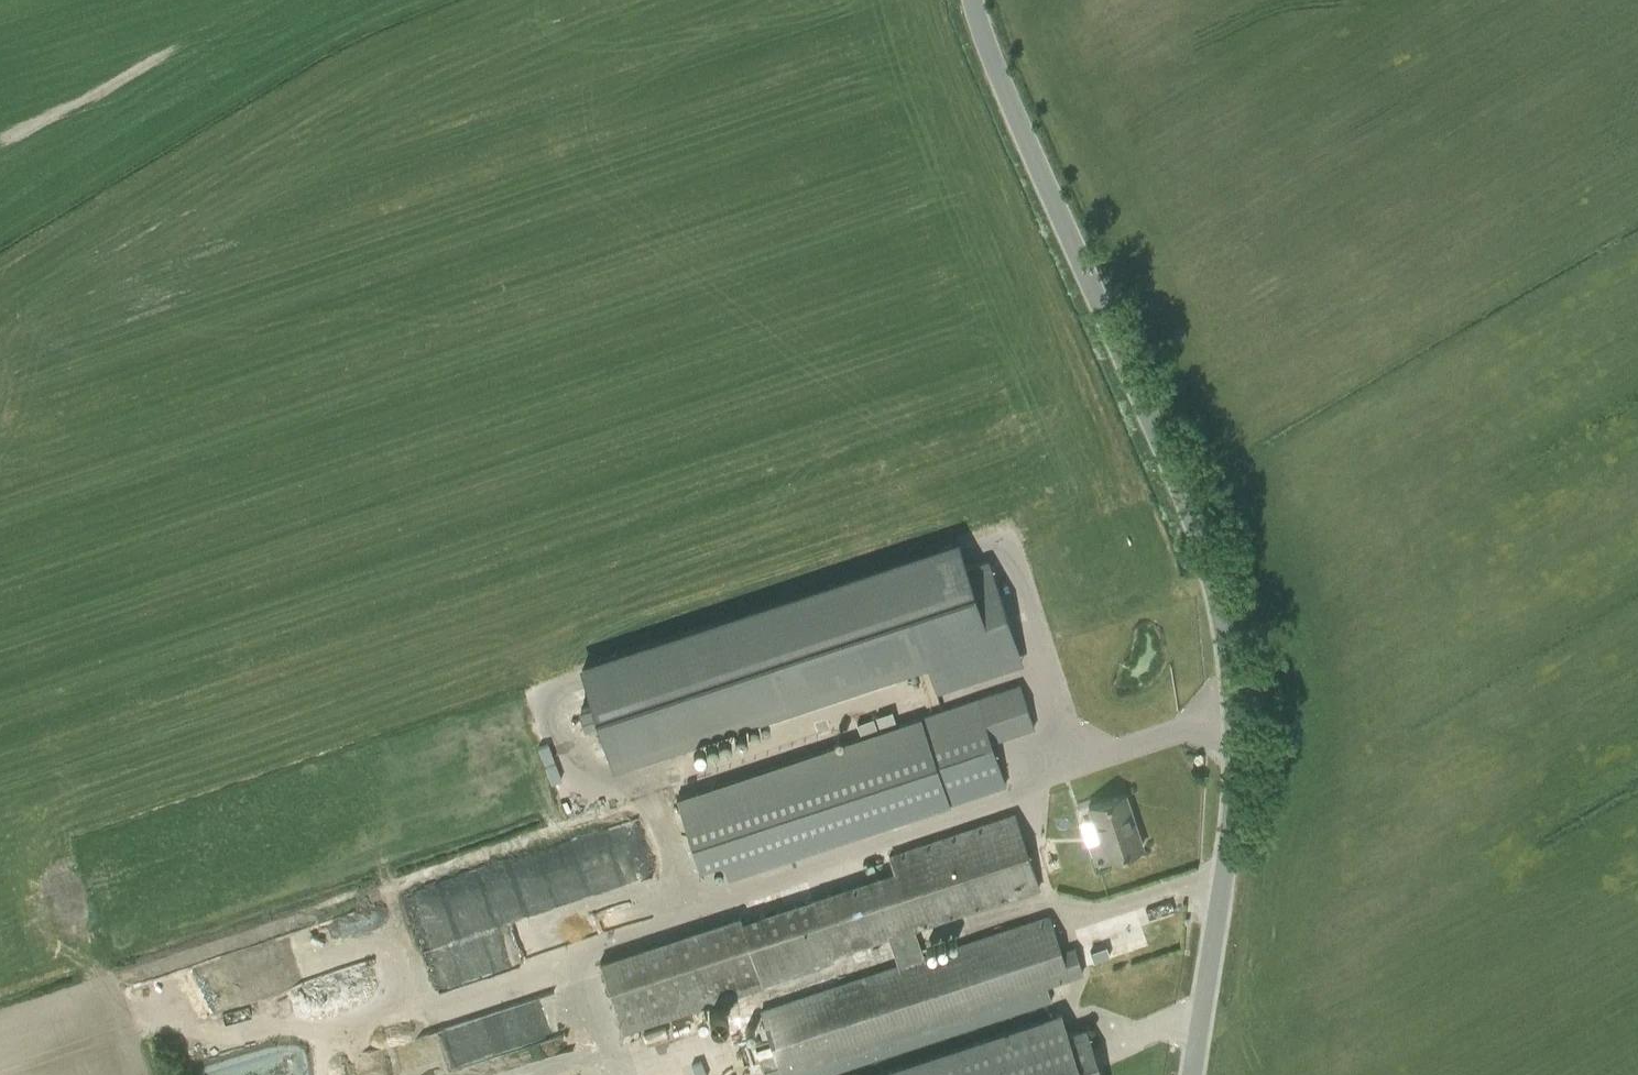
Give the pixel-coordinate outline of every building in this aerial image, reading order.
[(1008,624),(1007,619),(988,559),(966,566),(959,545),(581,670),(610,759),(924,655),(936,691),(979,676),(985,673),(989,671),(993,668),(997,664),(998,663),(1001,659),(1004,655),(1006,648),(1008,643),(1009,638),(1009,634),(1009,629),(1008,624)] [(1005,784),(991,741),(1034,727),(1019,684),(676,797),(699,866),(722,859),(728,876),(1005,784)] [(1088,806),(1100,841),(1090,844),(1096,861),(1142,846),(1124,794),(1088,806)] [(890,943),(916,935),(914,928),(1039,887),(1015,813),(736,906),(739,916),(600,962),(624,1033),(763,988),(762,985),(890,943)] [(761,1011),(765,1023),(769,1036),(779,1065),(754,1073),(755,1074),(807,1074),(1016,1006),(1013,996),(1082,973),(1074,948),(1061,952),(1049,916),(923,957),(916,935),(890,943),(897,966),(761,1011)] [(284,989),(338,969),(321,922),(267,941),(284,989)] [(1091,959),(1145,947),(1142,935),(1089,948),(1091,959)] [(457,1021),(469,1062),(567,1033),(555,992),(457,1021)] [(870,1074),(1101,1074),(1085,1027),(1068,1033),(1061,1012),(870,1074)] [(765,1023),(757,1026),(761,1038),(769,1036),(765,1023)]
